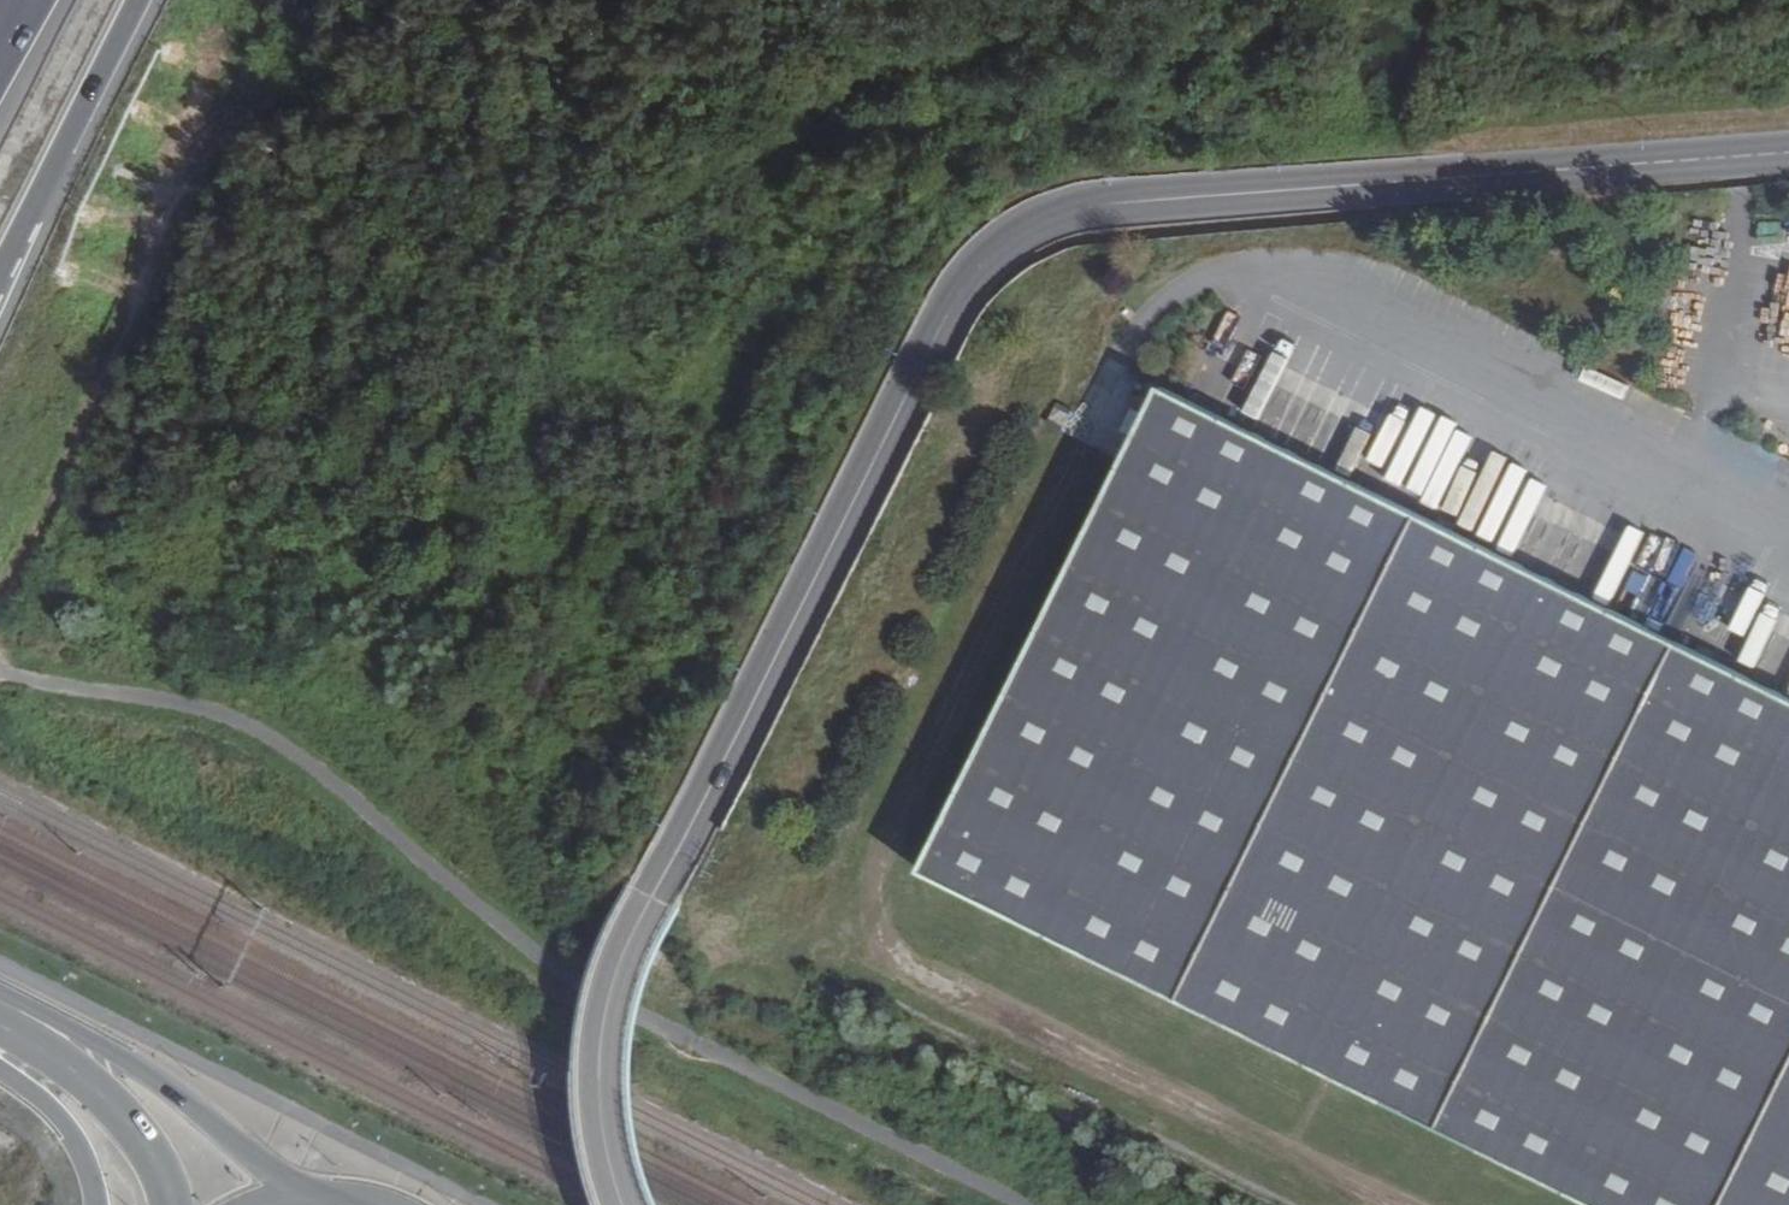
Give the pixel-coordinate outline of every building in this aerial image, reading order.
[(925,874),(1593,1204),(1788,1204),(1788,697),(1165,388),(925,874)]
